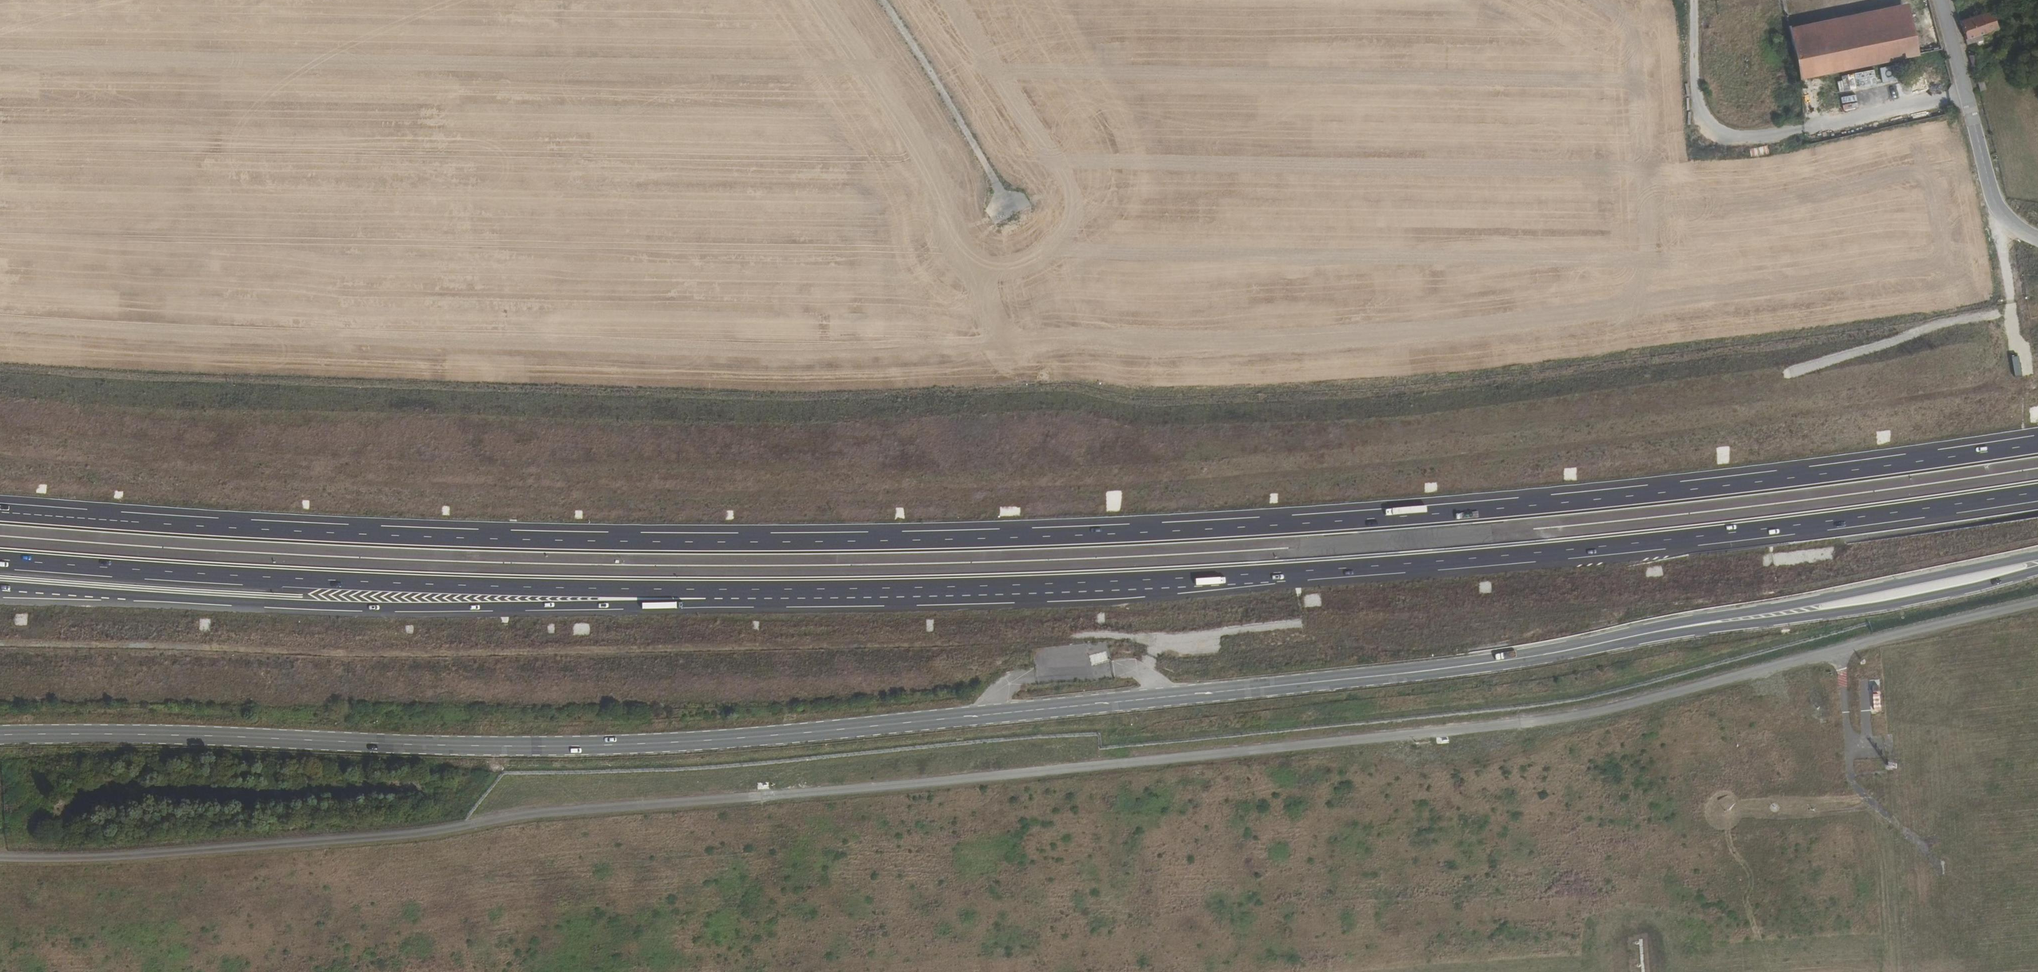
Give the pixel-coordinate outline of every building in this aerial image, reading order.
[(2003,27),(1998,8),(1965,17),(1970,36),(1989,30),(2003,27)] [(1847,68),(1914,52),(1924,50),(1914,12),(1838,30),(1847,68)] [(1797,39),(1805,78),(1847,68),(1838,30),(1797,39)] [(1989,30),(1970,36),(1971,43),(1991,37),(1989,30)] [(1984,47),(1972,50),(1975,62),(1991,53),(1989,50),(1985,52),(1984,47)] [(1894,65),(1879,68),(1882,83),(1896,80),(1894,65)] [(1986,76),(1980,78),(1983,88),(1989,85),(1986,76)] [(1856,101),(1842,104),(1843,111),(1857,108),(1856,101)] [(1107,652),(1090,654),(1091,664),(1108,661),(1107,652)] [(1877,767),(1876,760),(1853,762),(1853,768),(1877,767)]
